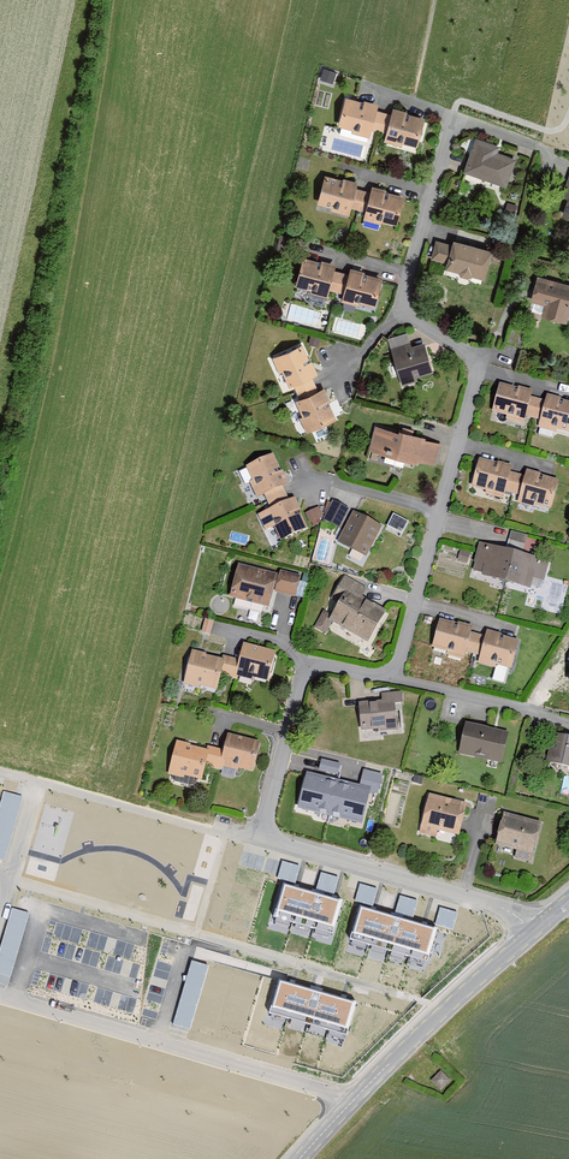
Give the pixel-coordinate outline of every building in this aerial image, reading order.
[(343,96),(333,128),(366,138),(368,129),(373,113),(375,106),(343,96)] [(411,151),(421,121),(391,111),(389,117),(383,134),(381,142),(411,151)] [(375,132),(383,134),(389,117),(373,113),(368,129),(375,132)] [(502,193),(515,160),(469,142),(460,164),(456,175),(502,193)] [(568,215),(568,170),(566,169),(556,196),(564,199),(559,211),(568,215)] [(319,176),(312,206),(344,214),(345,209),(350,189),(352,184),(319,176)] [(366,193),(350,189),(345,209),(353,211),(361,213),(366,193)] [(361,213),(360,218),(392,226),(399,197),(367,189),(366,193),(361,213)] [(448,269),(484,280),(492,255),(454,244),(453,247),(437,243),(432,259),(449,264),(448,269)] [(300,255),(293,285),(326,293),(327,288),(332,268),(333,263),(300,255)] [(339,291),(338,297),(371,306),(379,274),(345,266),(344,271),(339,291)] [(344,271),(332,268),(327,288),(333,290),(339,291),(344,271)] [(568,313),(568,287),(539,279),(532,301),(547,305),(544,317),(566,323),(568,313)] [(401,384),(433,373),(423,343),(411,347),(409,341),(388,348),(401,384)] [(314,374),(301,345),(269,359),(282,388),(290,384),(309,376),(314,374)] [(297,399),(316,391),(309,376),(290,384),(297,399)] [(495,385),(487,415),(520,424),(522,418),(527,401),(529,394),(495,385)] [(304,431),(335,418),(322,389),(316,391),(297,399),(291,402),(304,431)] [(536,428),(568,437),(568,436),(568,405),(544,398),(542,406),(537,422),(536,428)] [(542,406),(527,401),(522,418),(537,422),(542,406)] [(441,444),(371,425),(363,455),(412,468),(414,461),(434,467),(441,444)] [(238,470),(252,499),(262,495),(279,487),(284,485),(271,455),(238,470)] [(476,459),(467,489),(501,498),(503,490),(507,475),(509,468),(476,459)] [(517,495),(515,502),(549,511),(557,481),(524,472),(522,479),(517,495)] [(522,479),(507,475),(503,490),(510,492),(517,495),(522,479)] [(279,487),(262,495),(264,502),(267,509),(286,501),(279,487)] [(271,545),(304,530),(291,499),(286,501),(267,509),(257,513),(271,545)] [(338,526),(347,511),(331,502),(323,518),(338,526)] [(365,559),(382,528),(355,513),(338,544),(365,559)] [(409,523),(393,515),(387,528),(402,536),(409,523)] [(524,535),(508,531),(505,544),(520,548),(524,535)] [(506,552),(477,544),(470,572),(499,580),(506,552)] [(542,582),(547,564),(506,552),(499,580),(527,587),(529,578),(542,582)] [(227,597),(265,607),(269,591),(273,572),(235,562),(227,597)] [(291,596),(296,577),(273,572),(269,591),(282,594),(291,596)] [(364,645),(384,613),(362,599),(367,590),(343,575),(332,593),(338,598),(324,620),(364,645)] [(198,632),(207,634),(211,617),(203,615),(198,632)] [(469,634),(471,628),(435,618),(426,650),(462,660),(464,653),(469,634)] [(510,673),(519,642),(484,632),(482,638),(477,656),(475,663),(510,673)] [(477,656),(482,638),(469,634),(464,653),(470,654),(477,656)] [(235,680),(263,687),(272,656),(244,648),(240,663),(235,680)] [(181,682),(214,690),(218,675),(222,658),(189,650),(181,682)] [(218,675),(235,680),(240,663),(222,658),(218,675)] [(357,707),(360,736),(393,733),(391,709),(404,708),(403,694),(378,696),(379,705),(357,707)] [(500,763),(507,733),(464,723),(457,753),(500,763)] [(258,744),(228,736),(223,755),(221,762),(251,770),(258,744)] [(547,767),(568,772),(568,739),(554,736),(547,767)] [(206,751),(175,743),(166,776),(197,783),(202,765),(206,751)] [(202,765),(219,770),(221,762),(223,755),(206,751),(202,765)] [(322,757),(319,769),(337,774),(341,762),(322,757)] [(359,821),(367,790),(305,775),(297,806),(359,821)] [(0,805),(0,858),(4,860),(23,795),(4,790),(0,805)] [(464,804),(427,794),(416,834),(434,839),(436,830),(456,835),(464,804)] [(540,823),(500,815),(494,844),(513,848),(510,861),(531,866),(540,823)] [(279,874),(297,879),(301,864),(283,859),(279,874)] [(315,885),(336,891),(341,875),(320,869),(315,885)] [(357,882),(355,899),(376,902),(378,885),(357,882)] [(284,884),(274,917),(330,933),(340,900),(284,884)] [(439,904),(434,921),(455,927),(460,910),(439,904)] [(30,911),(12,906),(0,949),(0,972),(11,975),(30,911)] [(360,906),(350,939),(427,962),(437,928),(360,906)] [(278,979),(269,1013),(346,1037),(354,1003),(278,979)] [(438,1073),(428,1081),(437,1093),(447,1084),(438,1073)]
